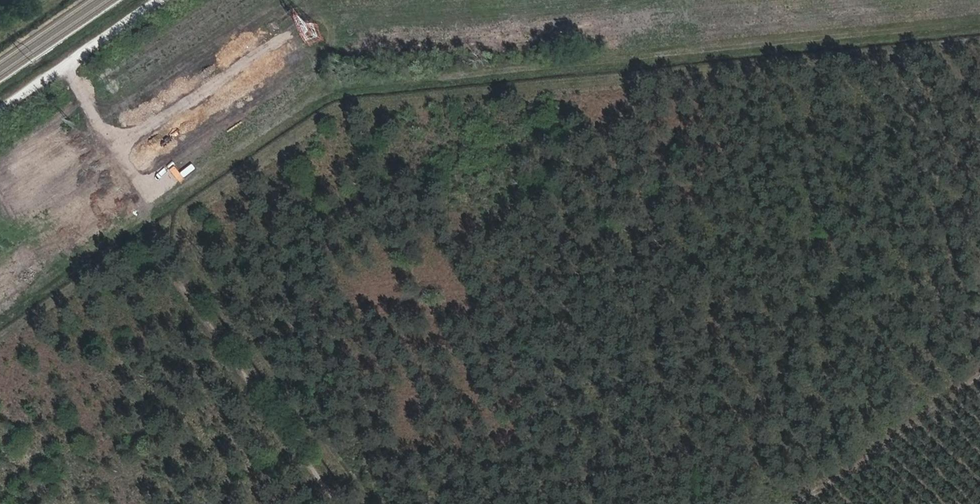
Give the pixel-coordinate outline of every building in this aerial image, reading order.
[(298,28),(305,44),(323,37),(316,20),(298,28)]
